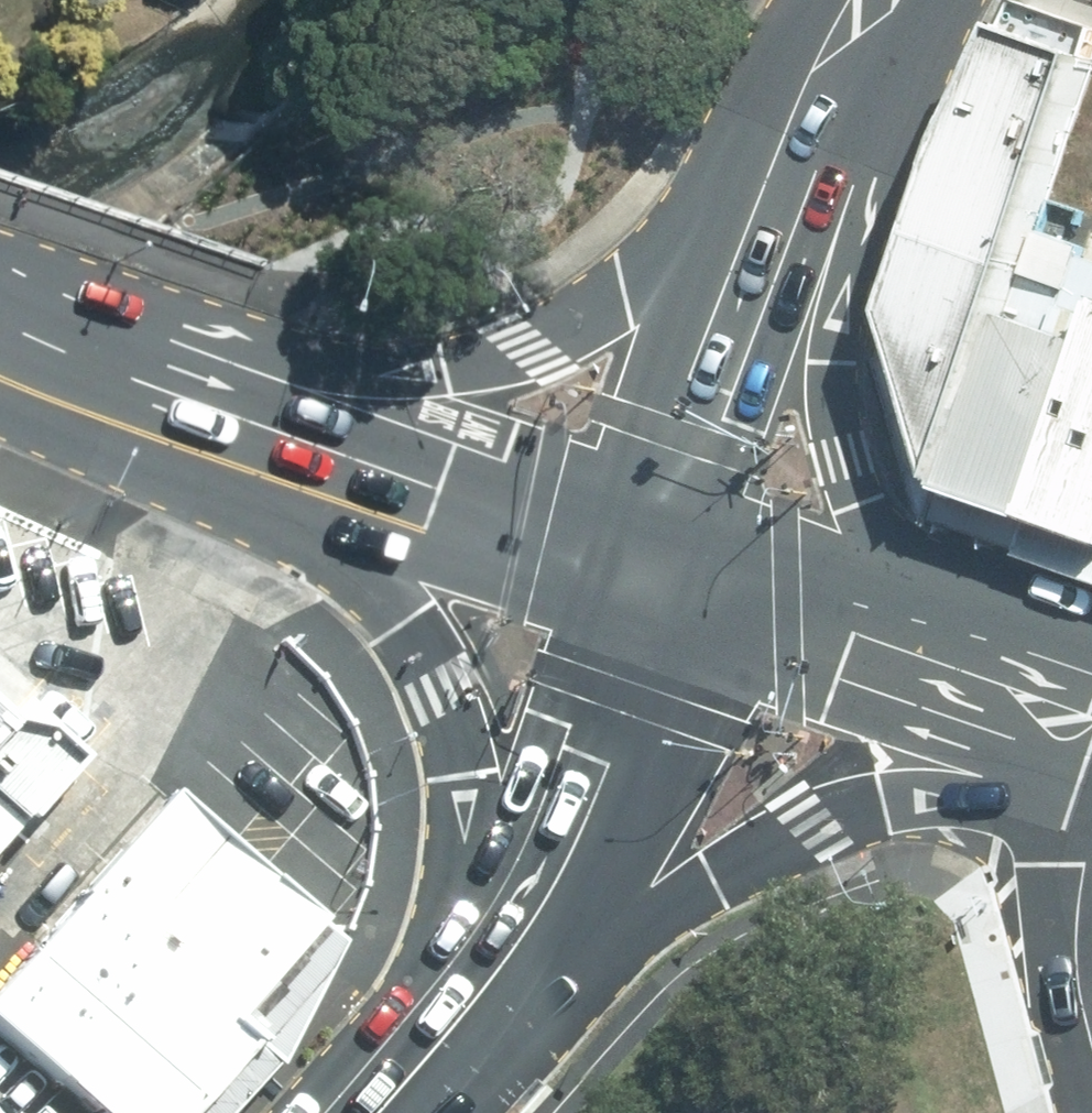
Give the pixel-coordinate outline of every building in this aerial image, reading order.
[(876,320),(926,498),(1013,243),(1074,64),(994,34),(942,151),(876,320)] [(1091,554),(1091,270),(1013,243),(926,498),(1091,554)] [(36,685),(0,653),(0,725),(10,714),(36,685)] [(0,725),(0,840),(67,766),(10,714),(0,725)] [(197,781),(109,876),(263,1017),(351,921),(197,781)] [(108,875),(0,991),(0,1007),(117,1112),(197,1112),(276,1028),(263,1017),(108,875)]
